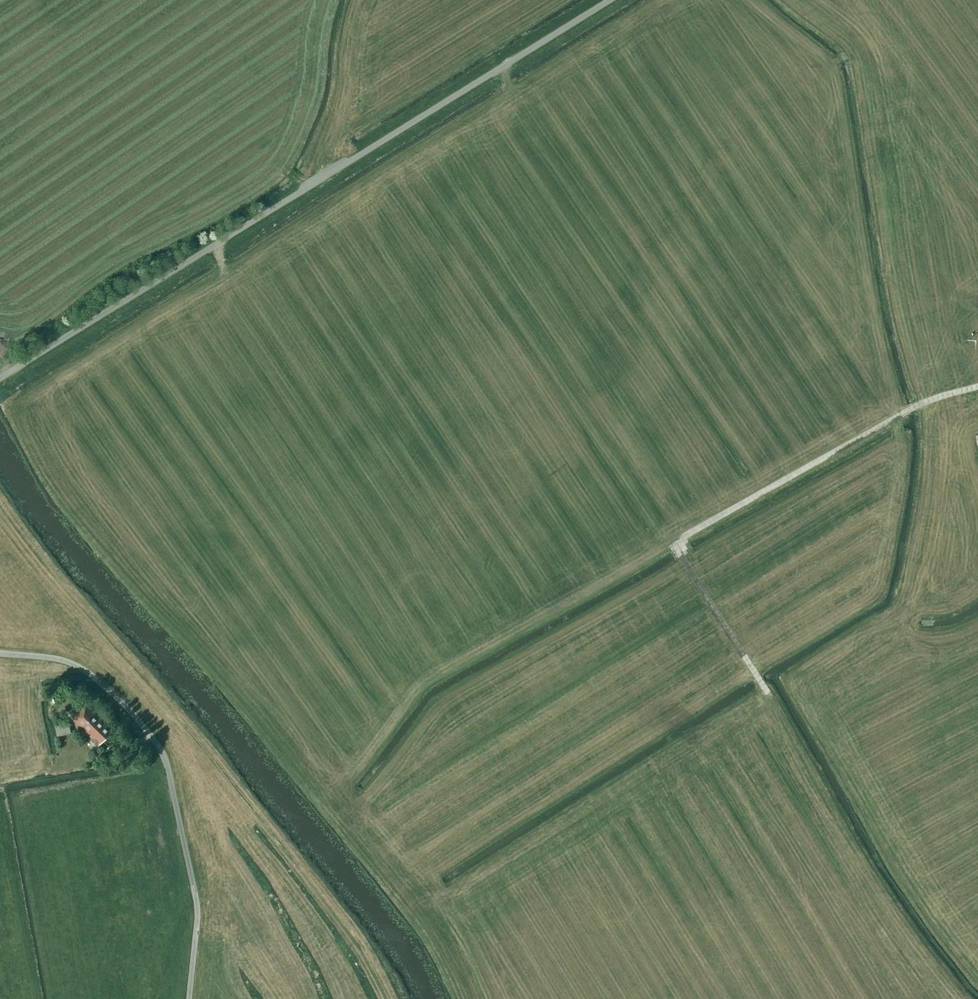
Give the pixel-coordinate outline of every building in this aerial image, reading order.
[(92,738),(91,739),(98,745),(113,731),(86,705),(73,718),(92,738)] [(55,725),(57,736),(71,732),(69,722),(55,725)]
